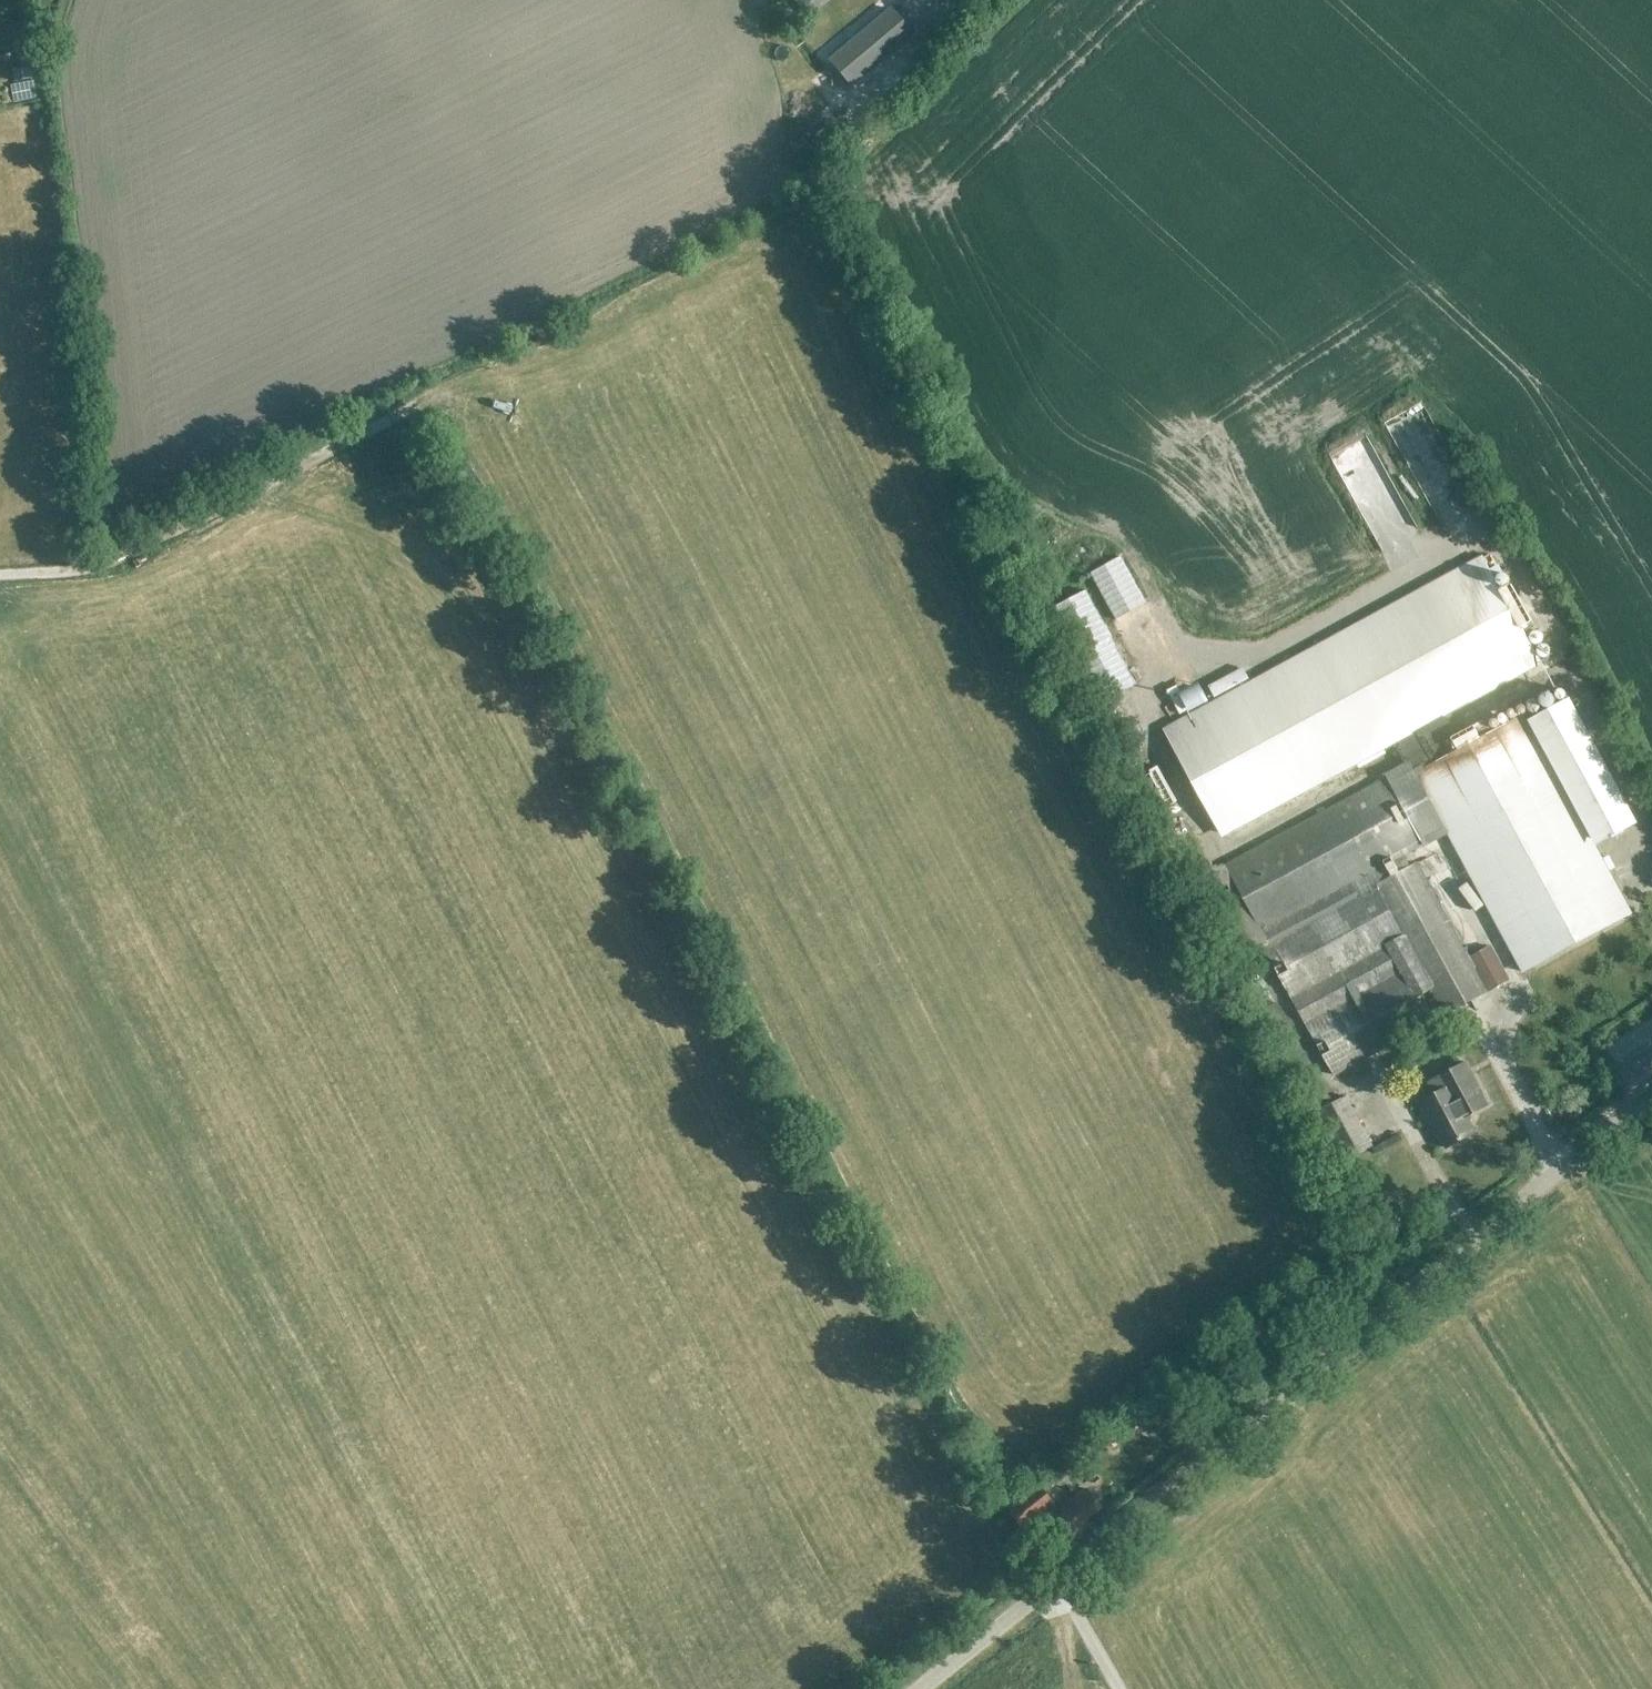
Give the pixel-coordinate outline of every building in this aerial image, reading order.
[(891,10),(829,62),(849,86),(911,34),(891,10)] [(1354,626),(1169,728),(1227,835),(1396,743),(1407,764),(1410,763),(1417,775),(1461,751),(1455,740),(1458,738),(1446,715),(1541,664),(1482,556),(1368,619),(1354,626)] [(1109,596),(1100,571),(1078,578),(1088,604),(1109,596)] [(1196,842),(1180,854),(1224,934),(1236,959),(1262,946),(1335,1078),(1432,1023),(1404,975),(1417,968),(1444,1018),(1488,993),(1416,864),(1411,866),(1406,856),(1447,835),(1523,974),(1631,915),(1594,848),(1639,823),(1570,698),(1526,723),(1523,717),(1477,743),(1471,731),(1458,738),(1455,740),(1461,751),(1417,775),(1410,763),(1407,764),(1388,775),(1389,776),(1226,866),(1222,858),(1216,861),(1208,865),(1196,842)] [(1490,947),(1470,958),(1483,982),(1504,971),(1490,947)] [(1277,1002),(1261,1011),(1343,1164),(1373,1148),(1345,1097),(1332,1104),(1277,1002)] [(1449,1088),(1420,1104),(1430,1124),(1432,1123),(1445,1149),(1475,1134),(1467,1118),(1488,1106),(1466,1064),(1442,1077),(1449,1088)] [(1099,1508),(1085,1488),(1056,1508),(1052,1502),(1051,1503),(1036,1484),(1005,1509),(1020,1529),(1035,1517),(1057,1549),(1089,1527),(1083,1519),(1099,1508)]
